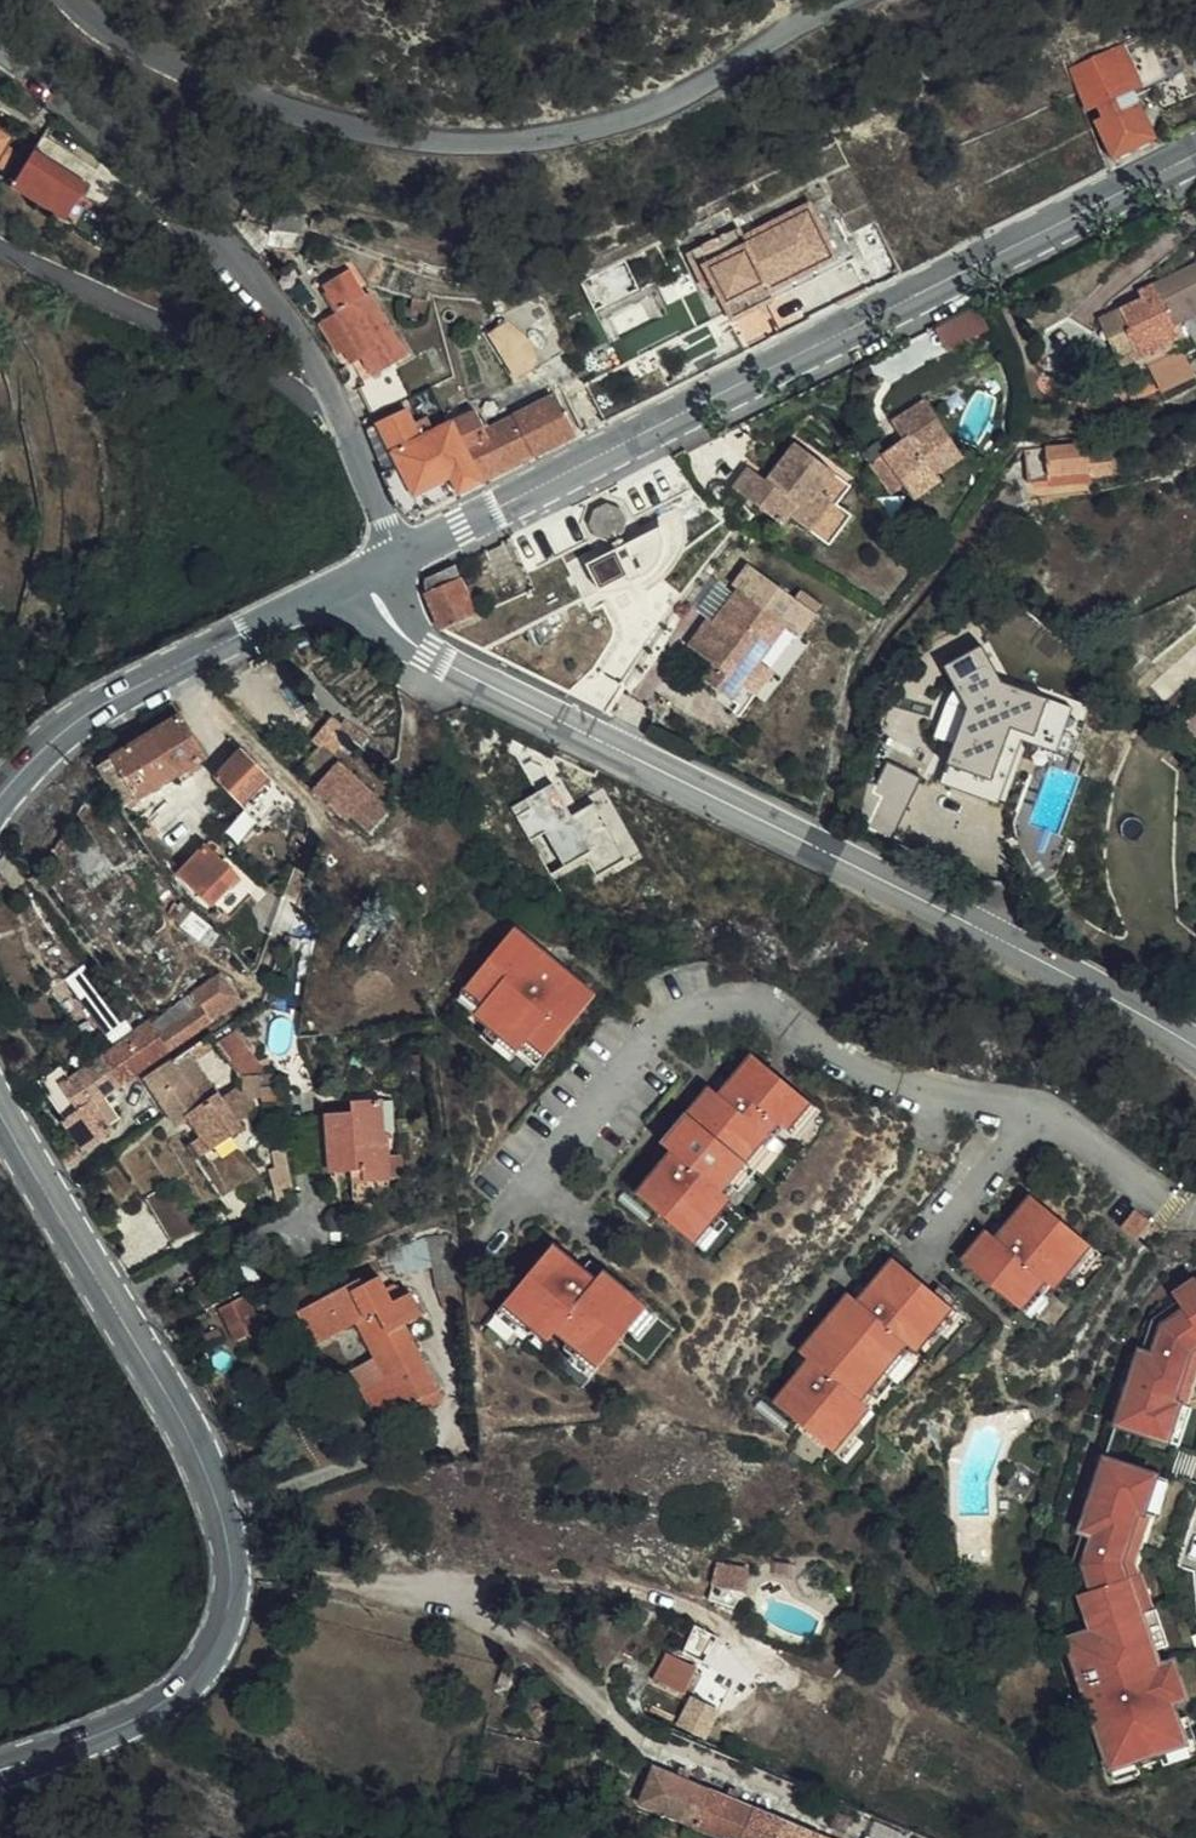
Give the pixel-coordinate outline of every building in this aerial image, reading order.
[(1155,57),(1145,39),(1108,54),(1111,61),(1076,77),(1089,104),(1101,99),(1107,115),(1098,119),(1113,155),(1156,135),(1140,100),(1129,105),(1124,91),(1142,83),(1139,73),(1149,69),(1146,61),(1155,57)] [(10,145),(0,140),(0,164),(10,145)] [(90,189),(34,159),(15,194),(70,224),(80,207),(89,191),(90,189)] [(873,217),(846,160),(821,172),(847,230),(873,217)] [(109,201),(89,191),(80,207),(100,217),(109,201)] [(124,210),(109,201),(100,217),(115,226),(124,210)] [(807,202),(740,236),(744,243),(810,209),(807,202)] [(735,226),(685,252),(703,288),(712,283),(726,311),(834,256),(810,209),(744,243),(740,236),(735,226)] [(245,217),(227,220),(228,221),(257,257),(273,247),(294,253),(300,235),(245,217)] [(849,248),(843,251),(847,259),(853,256),(849,248)] [(834,256),(726,311),(730,319),(847,259),(843,251),(834,256)] [(1118,347),(1139,337),(1148,354),(1181,338),(1183,337),(1176,321),(1195,311),(1195,265),(1145,291),(1148,297),(1104,318),(1118,347)] [(344,309),(338,312),(364,358),(374,377),(359,385),(375,414),(409,394),(394,366),(408,357),(373,294),(365,297),(350,271),(329,283),(344,309)] [(364,358),(338,312),(321,323),(337,354),(346,350),(352,364),(364,358)] [(534,342),(503,319),(488,334),(520,379),(527,375),(533,383),(548,373),(537,351),(531,346),(534,342)] [(1139,337),(1118,347),(1127,364),(1146,355),(1148,354),(1139,337)] [(1148,354),(1146,355),(1152,366),(1186,348),(1181,338),(1148,354)] [(484,480),(579,432),(559,393),(486,431),(475,409),(449,420),(484,480)] [(868,471),(888,496),(924,463),(934,475),(944,467),(928,447),(943,434),(917,401),(886,426),(900,444),(868,471)] [(407,409),(380,422),(399,463),(392,466),(400,482),(409,479),(424,510),(484,480),(449,420),(446,422),(419,433),(407,409)] [(380,422),(367,428),(384,469),(392,466),(399,463),(380,422)] [(958,454),(943,434),(928,447),(944,467),(958,454)] [(1105,446),(1021,458),(1026,491),(1032,490),(1032,487),(1044,484),(1086,478),(1085,471),(1107,468),(1105,446)] [(824,501),(841,482),(803,450),(780,477),(788,484),(777,497),(750,476),(733,496),(791,545),(798,536),(814,550),(842,516),(824,501)] [(924,463),(888,496),(899,509),(913,497),(923,510),(947,489),(934,475),(924,463)] [(392,466),(384,469),(394,493),(405,512),(410,516),(416,514),(424,510),(409,479),(400,482),(392,466)] [(1107,468),(1085,471),(1086,478),(1108,475),(1107,468)] [(1086,478),(1044,484),(1045,486),(1047,494),(1088,488),(1086,478)] [(858,497),(841,482),(824,501),(842,516),(858,497)] [(621,508),(607,504),(594,511),(589,524),(596,537),(611,542),(624,535),(628,521),(621,508)] [(863,534),(842,516),(814,550),(834,567),(863,534)] [(660,528),(588,565),(600,590),(601,591),(629,577),(632,582),(642,577),(643,579),(650,573),(658,566),(663,554),(664,548),(664,539),(660,528)] [(461,582),(454,567),(426,581),(430,598),(461,582)] [(461,582),(430,598),(430,599),(444,632),(478,616),(461,582)] [(764,675),(792,636),(760,612),(769,600),(752,588),(718,634),(709,645),(705,641),(692,658),(716,676),(705,691),(735,713),(746,699),(759,708),(777,685),(764,675)] [(954,727),(936,753),(939,754),(932,764),(931,771),(932,775),(938,778),(943,772),(949,776),(945,781),(992,811),(1081,678),(1068,669),(1072,664),(1015,625),(1003,642),(992,634),(978,655),(982,658),(963,685),(948,675),(937,688),(952,698),(940,717),(944,719),(954,727)] [(713,630),(705,641),(709,645),(718,634),(713,630)] [(792,636),(764,675),(777,685),(806,646),(792,636)] [(865,775),(872,780),(877,783),(908,736),(901,731),(932,686),(902,666),(872,711),(878,716),(858,746),(865,775)] [(183,717),(100,767),(129,809),(137,805),(135,801),(207,758),(183,717)] [(926,746),(936,753),(954,727),(944,719),(926,746)] [(274,779),(246,750),(216,778),(245,807),(274,779)] [(371,834),(393,809),(343,763),(317,791),(349,822),(353,818),(371,834)] [(274,779),(245,807),(259,821),(277,804),(288,793),(274,779)] [(877,783),(872,780),(858,784),(840,808),(905,851),(928,816),(877,783)] [(548,875),(590,858),(597,875),(640,857),(613,791),(569,809),(558,783),(516,800),(548,875)] [(288,793),(277,804),(288,814),(298,804),(288,793)] [(233,874),(207,845),(176,875),(192,897),(199,902),(233,874)] [(235,909),(255,883),(244,874),(223,900),(235,909)] [(206,904),(201,907),(212,921),(218,916),(213,908),(210,910),(206,904)] [(309,938),(289,932),(281,952),(303,958),(309,938)] [(520,934),(481,980),(500,997),(492,1005),(506,1017),(537,1044),(545,1035),(562,1050),(602,1005),(568,975),(546,1001),(534,1015),(522,1004),(534,990),(555,965),(520,934)] [(222,976),(189,1002),(162,1021),(157,1024),(171,1052),(213,1021),(210,1018),(239,997),(222,976)] [(142,1031),(103,979),(86,992),(124,1043),(142,1031)] [(481,980),(473,989),(492,1005),(500,997),(481,980)] [(546,1001),(534,990),(522,1004),(534,1015),(546,1001)] [(537,1044),(506,1017),(502,1022),(511,1032),(507,1037),(526,1054),(537,1044)] [(171,1052),(157,1024),(156,1021),(142,1031),(124,1043),(101,1059),(120,1087),(171,1052)] [(212,1035),(192,1051),(199,1059),(218,1042),(212,1035)] [(545,1035),(537,1044),(554,1059),(562,1050),(545,1035)] [(149,1083),(178,1127),(188,1120),(201,1139),(210,1152),(242,1131),(236,1122),(223,1103),(218,1095),(212,1099),(203,1086),(210,1081),(190,1052),(149,1083)] [(72,1079),(61,1062),(38,1078),(68,1120),(82,1110),(83,1113),(94,1106),(120,1087),(101,1059),(72,1079)] [(761,1061),(738,1089),(757,1103),(764,1109),(754,1121),(747,1116),(719,1092),(661,1163),(671,1171),(647,1200),(703,1247),(726,1219),(739,1203),(736,1200),(729,1195),(786,1128),(791,1131),(795,1135),(817,1108),(761,1061)] [(262,1072),(245,1073),(254,1093),(267,1093),(262,1072)] [(277,1072),(262,1072),(267,1093),(281,1092),(277,1072)] [(242,1091),(223,1103),(236,1122),(254,1109),(242,1091)] [(764,1109),(757,1103),(752,1110),(747,1116),(754,1121),(764,1109)] [(334,1178),(340,1178),(390,1156),(390,1134),(384,1133),(384,1104),(357,1104),(357,1115),(332,1115),(334,1178)] [(67,1121),(88,1151),(114,1129),(94,1106),(83,1113),(82,1110),(68,1120),(67,1121)] [(774,1152),(791,1131),(786,1128),(729,1195),(736,1200),(742,1192),(747,1196),(780,1157),(774,1152)] [(210,1152),(201,1139),(191,1145),(200,1159),(210,1152)] [(297,1194),(289,1143),(279,1147),(282,1163),(278,1166),(289,1194),(297,1194)] [(390,1156),(340,1178),(355,1177),(356,1199),(366,1199),(367,1210),(385,1210),(384,1198),(390,1197),(390,1156)] [(161,1204),(154,1208),(176,1244),(209,1223),(187,1188),(161,1204)] [(155,1193),(147,1197),(154,1208),(161,1204),(155,1193)] [(994,1234),(969,1264),(1025,1313),(1051,1282),(1060,1290),(1096,1248),(1037,1199),(1013,1228),(1032,1244),(1039,1249),(1028,1262),(1022,1256),(994,1234)] [(1139,1214),(1126,1229),(1142,1242),(1156,1227),(1139,1214)] [(449,1298),(475,1290),(473,1266),(467,1215),(430,1223),(440,1269),(449,1298)] [(726,1219),(703,1247),(713,1256),(736,1228),(726,1219)] [(635,1336),(656,1313),(591,1254),(583,1263),(554,1236),(500,1294),(538,1329),(552,1341),(560,1332),(571,1343),(602,1371),(635,1336)] [(1032,1244),(1022,1256),(1028,1262),(1039,1249),(1032,1244)] [(857,1296),(808,1356),(836,1380),(843,1386),(834,1397),(826,1391),(807,1375),(780,1406),(839,1454),(863,1424),(875,1410),(872,1408),(865,1403),(890,1373),(912,1346),(919,1351),(923,1354),(935,1339),(959,1310),(963,1304),(945,1289),(941,1295),(900,1263),(875,1291),(896,1309),(902,1314),(892,1326),(886,1321),(857,1296)] [(318,1334),(360,1312),(369,1308),(397,1360),(388,1366),(365,1378),(382,1409),(419,1391),(444,1378),(410,1313),(427,1302),(414,1279),(396,1287),(384,1264),(368,1272),(364,1266),(300,1299),(318,1334)] [(1179,1296),(1185,1305),(1190,1313),(1166,1329),(1158,1359),(1148,1356),(1144,1355),(1122,1427),(1173,1442),(1184,1406),(1177,1403),(1188,1368),(1183,1366),(1190,1345),(1195,1346),(1195,1284),(1179,1296)] [(265,1329),(252,1294),(223,1305),(236,1340),(265,1329)] [(538,1329),(500,1294),(490,1305),(519,1332),(525,1325),(534,1334),(538,1329)] [(1190,1313),(1185,1305),(1158,1322),(1148,1356),(1158,1359),(1166,1329),(1190,1313)] [(369,1308),(360,1312),(388,1366),(397,1360),(369,1308)] [(902,1314),(896,1309),(886,1321),(892,1326),(902,1314)] [(970,1318),(959,1310),(935,1339),(941,1343),(948,1335),(953,1339),(970,1318)] [(667,1324),(656,1313),(635,1336),(646,1346),(667,1324)] [(602,1371),(571,1343),(565,1349),(576,1360),(572,1364),(592,1383),(602,1371)] [(1173,1442),(1185,1446),(1195,1409),(1195,1408),(1190,1407),(1195,1386),(1195,1346),(1190,1345),(1183,1366),(1188,1368),(1177,1403),(1184,1406),(1173,1442)] [(919,1351),(912,1346),(890,1373),(900,1382),(915,1364),(911,1361),(919,1351)] [(890,1373),(865,1403),(872,1408),(879,1400),(882,1402),(900,1382),(890,1373)] [(449,1387),(444,1378),(419,1391),(424,1399),(449,1387)] [(843,1386),(836,1380),(826,1391),(834,1397),(843,1386)] [(869,1430),(863,1424),(839,1454),(850,1463),(866,1443),(862,1439),(869,1430)] [(1072,1642),(1124,1784),(1147,1776),(1145,1769),(1142,1761),(1168,1753),(1189,1745),(1180,1722),(1174,1706),(1179,1705),(1167,1669),(1161,1653),(1136,1581),(1133,1581),(1131,1574),(1138,1552),(1145,1554),(1156,1516),(1149,1514),(1161,1477),(1110,1460),(1089,1532),(1091,1532),(1101,1534),(1091,1569),(1099,1591),(1089,1595),(1085,1596),(1097,1632),(1072,1642)] [(1173,1481),(1161,1477),(1149,1514),(1156,1516),(1162,1518),(1173,1481)] [(1101,1534),(1091,1532),(1080,1568),(1089,1595),(1099,1591),(1091,1569),(1101,1534)] [(1145,1554),(1138,1552),(1131,1574),(1133,1581),(1136,1581),(1161,1653),(1174,1648),(1162,1612),(1159,1613),(1148,1576),(1144,1577),(1141,1570),(1147,1555),(1145,1554)] [(686,1694),(699,1666),(670,1652),(656,1679),(686,1694)] [(1180,1664),(1167,1669),(1179,1705),(1192,1701),(1180,1664)] [(1179,1705),(1174,1706),(1180,1722),(1185,1720),(1179,1705)] [(1185,1720),(1193,1743),(1195,1742),(1195,1721),(1194,1717),(1185,1720)] [(1185,1720),(1180,1722),(1189,1745),(1193,1743),(1185,1720)] [(1168,1753),(1171,1761),(1173,1766),(1195,1757),(1195,1750),(1193,1743),(1189,1745),(1168,1753)] [(1168,1753),(1142,1761),(1145,1769),(1171,1761),(1168,1753)] [(736,1801),(727,1797),(687,1779),(678,1775),(657,1766),(641,1801),(722,1837),(821,1837),(736,1801)] [(683,1766),(678,1775),(687,1779),(692,1769),(683,1766)] [(727,1797),(736,1801),(742,1791),(732,1787),(727,1797)]
